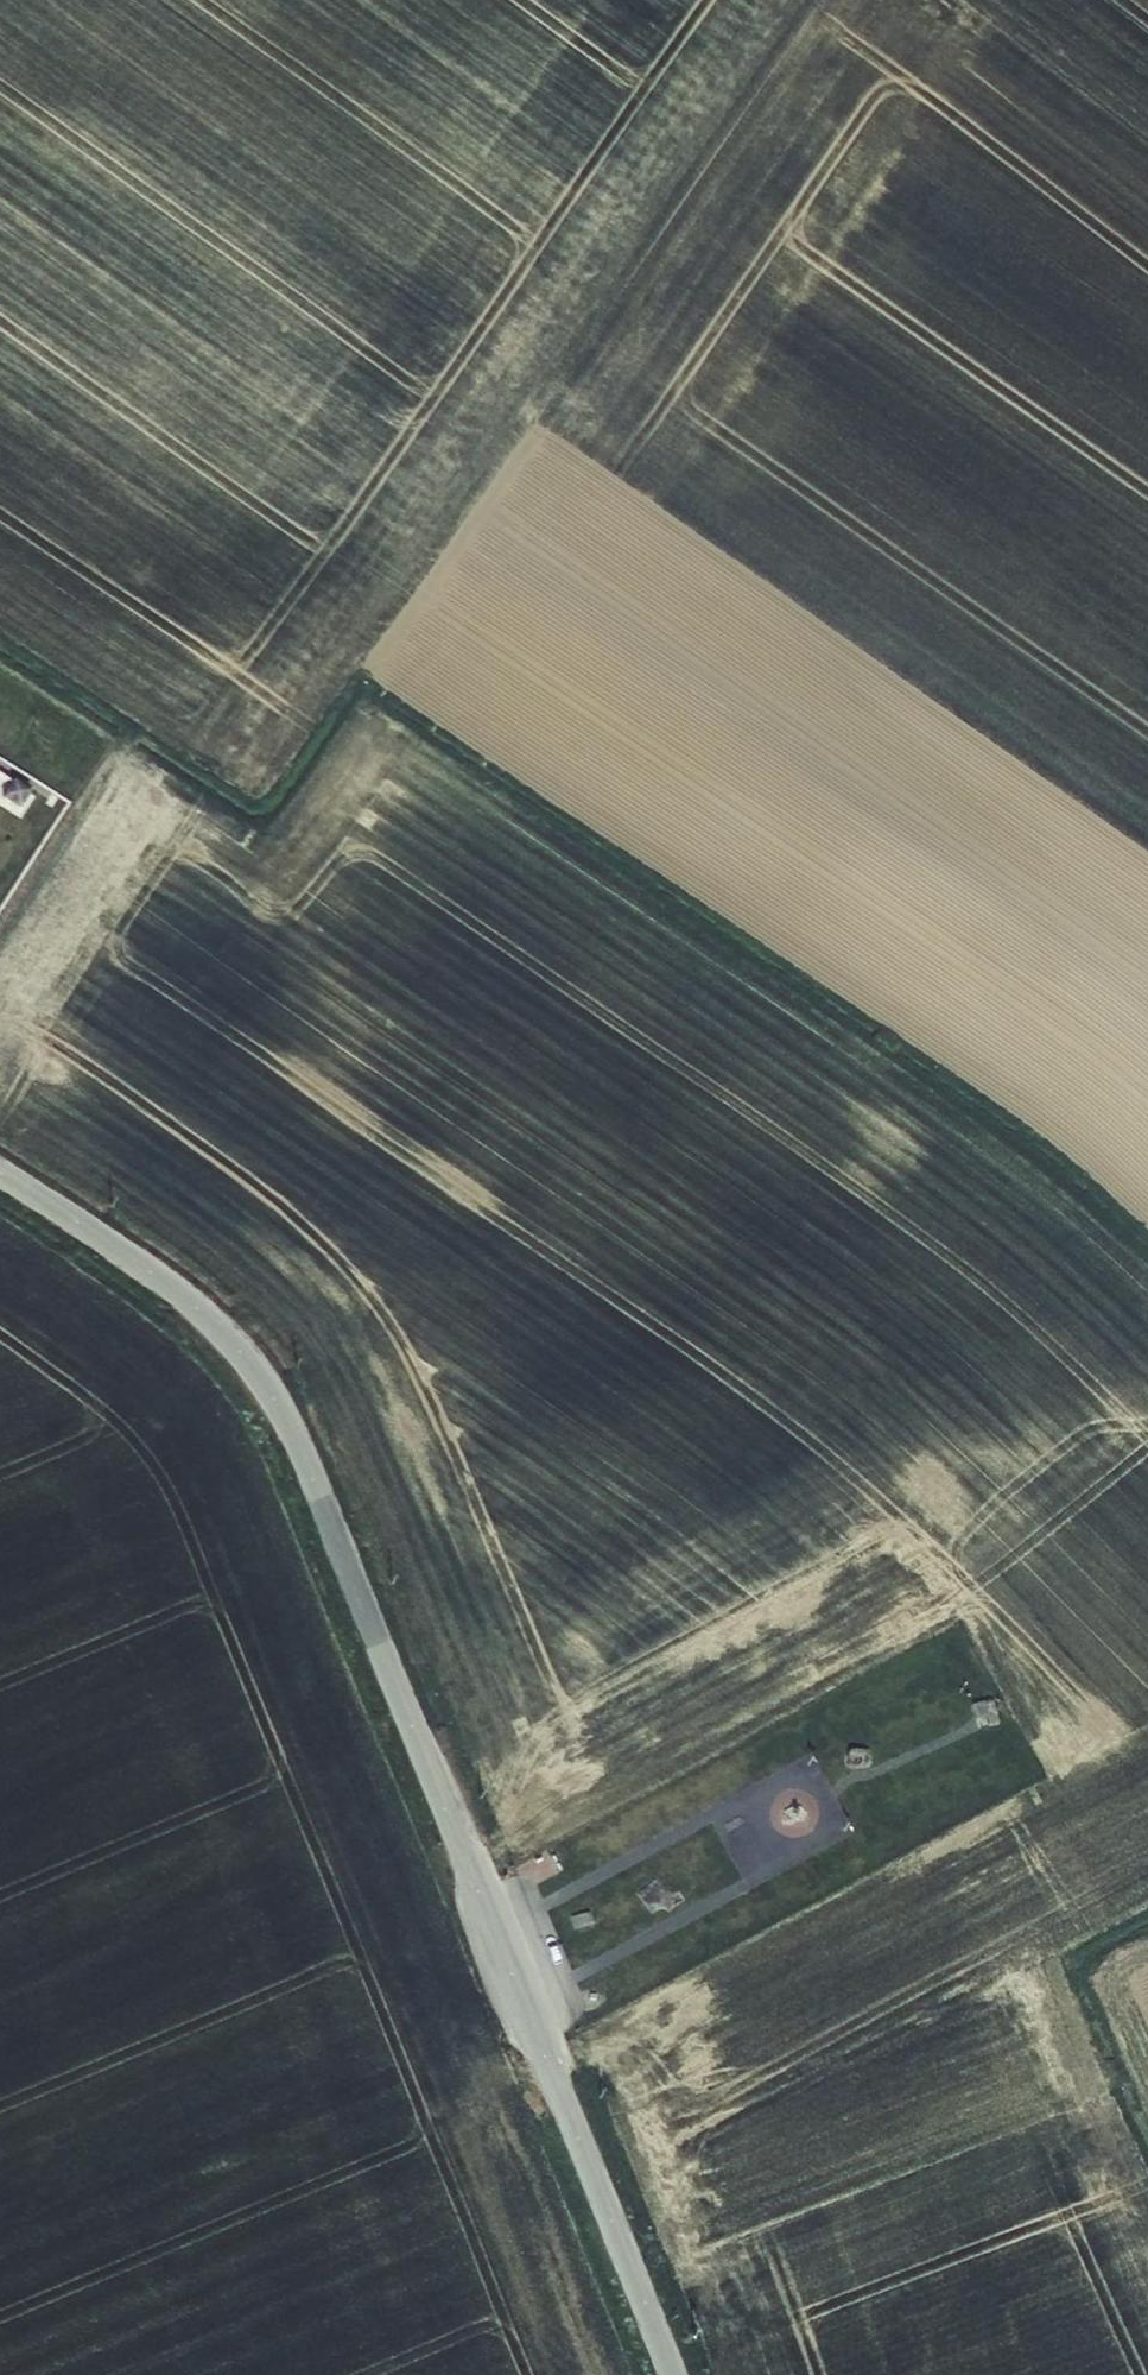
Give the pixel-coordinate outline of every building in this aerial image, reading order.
[(17,813),(29,796),(0,776),(0,779),(8,785),(4,790),(0,797),(0,802),(17,813)] [(972,1704),(971,1707),(974,1720),(977,1721),(985,1719),(987,1720),(987,1728),(989,1729),(999,1727),(1000,1724),(995,1701),(993,1699),(972,1704)] [(846,1753),(846,1767),(849,1770),(867,1770),(870,1768),(870,1752),(869,1750),(848,1751),(846,1753)] [(727,1832),(730,1833),(737,1829),(742,1827),(743,1824),(743,1820),(739,1818),(733,1819),(733,1822),(725,1824),(725,1828),(727,1832)] [(637,1893),(637,1896),(651,1914),(653,1914),(662,1908),(664,1908),(667,1913),(670,1913),(683,1902),(684,1900),(677,1893),(676,1893),(672,1896),(670,1896),(656,1880),(654,1880),(637,1893)] [(591,1913),(589,1912),(571,1917),(571,1919),(573,1930),(576,1931),(593,1925),(594,1922),(591,1913)]
